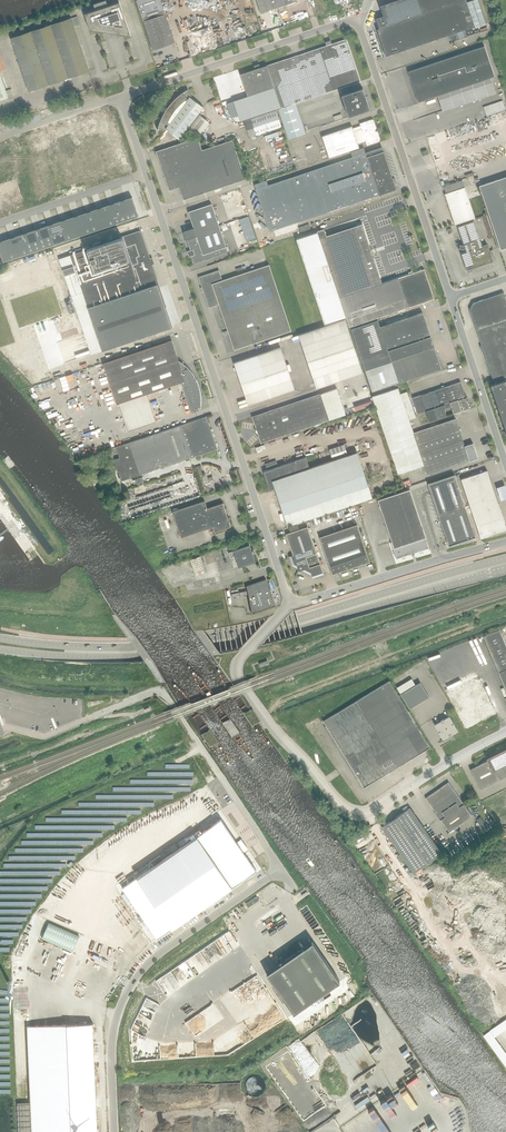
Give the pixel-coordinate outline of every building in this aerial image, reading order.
[(90,30),(102,32),(105,39),(117,35),(117,34),(130,36),(119,2),(108,6),(106,0),(105,0),(93,4),(95,10),(84,14),(90,30)] [(149,38),(153,49),(175,42),(173,38),(160,0),(136,0),(149,38)] [(261,13),(278,7),(276,0),(256,0),(261,13)] [(375,18),(379,28),(377,29),(386,56),(405,50),(411,47),(449,35),(451,39),(456,38),(456,39),(487,29),(486,24),(478,0),(473,0),(467,2),(466,0),(396,0),(380,5),(379,6),(383,15),(375,18)] [(72,18),(74,26),(80,24),(77,16),(72,18)] [(71,17),(11,38),(28,91),(89,71),(74,26),(72,18),(71,17)] [(248,96),(233,101),(238,116),(240,121),(281,108),(295,103),(296,103),(305,100),(332,91),(352,84),(360,82),(346,39),(330,44),(327,45),(324,46),(305,53),(240,74),(240,75),(241,75),(246,91),(248,96)] [(437,96),(491,78),(495,77),(484,46),(408,71),(418,102),(437,96)] [(0,72),(0,100),(8,98),(0,72)] [(491,78),(437,96),(442,111),(496,93),(491,78)] [(370,109),(366,97),(363,88),(341,95),(348,116),(370,109)] [(174,100),(173,101),(168,106),(167,108),(165,110),(164,113),(163,115),(162,117),(161,119),(160,122),(159,124),(158,126),(158,128),(157,130),(158,130),(158,129),(165,131),(166,129),(179,138),(203,107),(190,97),(192,96),(188,90),(188,89),(186,90),(184,91),(182,93),(181,94),(179,95),(177,97),(176,98),(174,100)] [(487,117),(505,110),(502,100),(483,107),(487,117)] [(281,108),(279,109),(289,139),(294,137),(297,137),(306,134),(304,130),(295,103),(281,108)] [(250,137),(282,126),(276,110),(244,121),(250,137)] [(198,135),(209,122),(199,114),(189,128),(198,135)] [(367,145),(379,141),(380,140),(377,132),(375,131),(376,128),(373,120),(372,120),(364,122),(365,126),(353,130),(352,126),(322,136),(329,158),(358,148),(357,144),(366,141),(367,145)] [(103,123),(93,126),(100,146),(110,143),(103,123)] [(93,126),(83,129),(90,149),(100,146),(93,126)] [(83,129),(74,132),(80,152),(90,149),(83,129)] [(74,132),(64,136),(71,156),(80,152),(74,132)] [(44,133),(38,135),(41,145),(47,143),(44,133)] [(38,135),(31,137),(35,147),(41,145),(38,135)] [(64,136),(54,139),(61,159),(71,156),(64,136)] [(31,137),(25,139),(29,149),(35,147),(31,137)] [(184,199),(245,179),(232,140),(202,151),(198,138),(156,152),(169,190),(179,187),(184,199)] [(25,139),(19,141),(23,151),(29,149),(25,139)] [(19,141),(13,143),(16,153),(23,151),(19,141)] [(13,143),(7,145),(10,156),(16,153),(13,143)] [(47,143),(41,145),(45,156),(51,154),(47,143)] [(110,143),(100,146),(107,166),(116,163),(110,143)] [(7,145),(1,147),(4,158),(10,156),(7,145)] [(41,145),(35,147),(38,158),(45,156),(41,145)] [(100,146),(90,149),(97,169),(107,166),(100,146)] [(35,147),(29,149),(32,160),(38,158),(35,147)] [(382,147),(256,189),(255,189),(270,231),(379,195),(396,190),(396,189),(394,183),(393,184),(392,179),(393,179),(383,152),(384,152),(382,147)] [(29,149),(23,151),(26,162),(32,160),(29,149)] [(90,149),(80,152),(87,172),(97,169),(90,149)] [(23,151),(16,153),(20,164),(26,162),(23,151)] [(80,152),(71,156),(77,176),(87,172),(80,152)] [(16,153),(10,156),(14,166),(20,164),(16,153)] [(10,156),(4,158),(8,168),(14,166),(10,156)] [(71,156),(61,159),(68,179),(77,176),(71,156)] [(58,174),(53,176),(56,184),(61,183),(58,174)] [(53,176),(47,178),(50,186),(56,184),(53,176)] [(500,250),(505,248),(505,177),(479,186),(500,250)] [(47,178),(42,180),(45,188),(50,186),(47,178)] [(42,180),(37,181),(40,190),(45,188),(42,180)] [(443,187),(446,194),(464,187),(462,180),(443,187)] [(37,181),(32,183),(34,192),(40,190),(37,181)] [(32,183),(26,185),(29,193),(34,192),(32,183)] [(61,183),(56,184),(58,193),(64,191),(61,183)] [(56,184),(50,186),(53,195),(58,193),(56,184)] [(26,185),(21,187),(24,195),(29,193),(26,185)] [(50,186),(45,188),(48,196),(53,195),(50,186)] [(21,187),(16,188),(19,197),(24,195),(21,187)] [(466,221),(475,218),(465,187),(444,194),(454,225),(463,222),(466,221)] [(16,188),(11,190),(13,199),(19,197),(16,188)] [(45,188),(40,190),(43,198),(48,196),(45,188)] [(11,190),(5,192),(8,200),(13,199),(11,190)] [(40,190),(34,192),(37,200),(43,198),(40,190)] [(5,192),(0,194),(3,202),(8,200),(5,192)] [(34,192),(29,193),(32,202),(37,200),(34,192)] [(29,193),(24,195),(27,204),(32,202),(29,193)] [(24,195),(19,197),(22,205),(27,204),(24,195)] [(19,197),(13,199),(16,207),(22,205),(19,197)] [(132,197),(109,205),(115,224),(138,217),(132,197)] [(13,199),(8,200),(11,209),(16,207),(13,199)] [(8,200),(3,202),(6,211),(11,209),(8,200)] [(194,264),(198,262),(227,252),(211,204),(189,212),(191,218),(194,228),(184,231),(186,236),(185,237),(186,240),(187,239),(190,250),(189,250),(194,264)] [(109,205),(85,213),(92,232),(115,224),(109,205)] [(85,213),(73,217),(79,236),(92,232),(85,213)] [(250,214),(240,217),(247,240),(257,237),(250,214)] [(493,236),(486,215),(482,216),(489,237),(493,236)] [(73,217),(60,221),(67,241),(79,236),(73,217)] [(60,221),(47,226),(54,245),(67,241),(60,221)] [(464,224),(457,226),(464,245),(459,244),(459,248),(463,249),(465,248),(466,251),(461,253),(466,270),(470,268),(493,261),(487,244),(482,246),(473,221),(467,223),(466,221),(463,222),(464,224)] [(296,239),(324,324),(346,317),(350,327),(434,299),(424,269),(413,273),(412,272),(409,273),(409,274),(389,281),(388,278),(381,281),(374,261),(369,247),(362,225),(362,224),(326,236),(324,229),(317,231),(317,232),(296,239)] [(47,226),(35,230),(41,249),(54,245),(47,226)] [(35,230),(22,234),(29,253),(41,249),(35,230)] [(69,255),(59,259),(91,354),(101,351),(102,350),(129,342),(131,341),(132,340),(151,334),(166,329),(171,327),(165,308),(165,307),(155,280),(157,279),(151,264),(154,263),(152,258),(150,259),(140,231),(121,237),(119,238),(109,242),(106,243),(87,249),(70,255),(69,255)] [(22,234),(9,238),(16,257),(29,253),(22,234)] [(0,241),(0,252),(3,262),(16,257),(9,238),(0,241)] [(377,244),(369,247),(374,261),(382,258),(377,244)] [(24,272),(23,295),(26,295),(55,282),(52,276),(48,275),(49,266),(46,267),(46,273),(44,273),(42,269),(43,265),(39,265),(39,262),(42,262),(42,260),(45,258),(41,258),(45,256),(45,252),(40,252),(17,262),(17,263),(25,263),(24,273),(24,272)] [(234,350),(257,342),(291,331),(286,316),(269,265),(222,280),(219,270),(198,277),(209,308),(219,305),(228,332),(234,350)] [(492,378),(493,381),(505,376),(505,300),(503,292),(498,294),(472,303),(469,309),(492,378)] [(71,300),(66,302),(69,314),(75,312),(71,300)] [(412,316),(411,316),(380,327),(378,320),(351,329),(361,357),(362,359),(365,358),(368,357),(377,354),(388,350),(387,348),(416,339),(430,334),(424,317),(424,316),(422,312),(412,316)] [(298,335),(316,388),(362,373),(345,319),(305,333),(298,335)] [(362,359),(365,370),(372,392),(394,384),(397,383),(399,383),(406,380),(441,368),(438,357),(436,352),(431,337),(431,336),(417,341),(388,350),(377,354),(368,357),(365,358),(362,359)] [(119,403),(128,431),(156,422),(146,394),(181,382),(192,413),(196,411),(199,410),(198,407),(200,406),(200,405),(200,403),(200,402),(200,400),(200,398),(200,397),(200,395),(200,394),(200,392),(199,391),(199,389),(199,387),(198,386),(198,384),(197,383),(196,382),(196,380),(194,377),(193,376),(192,375),(191,373),(190,372),(189,371),(188,370),(187,368),(181,370),(171,341),(172,340),(103,363),(117,404),(119,403)] [(234,363),(248,405),(294,389),(280,347),(234,363)] [(490,385),(491,386),(505,431),(505,432),(505,384),(505,381),(505,380),(490,385)] [(460,381),(452,384),(461,411),(469,408),(469,407),(469,406),(467,400),(468,400),(468,398),(467,397),(466,398),(466,397),(460,381)] [(451,406),(453,413),(461,411),(452,384),(444,387),(451,406)] [(396,388),(372,396),(398,474),(424,465),(428,475),(461,464),(478,458),(473,443),(465,446),(456,418),(413,433),(409,420),(416,418),(414,412),(407,392),(401,394),(398,387),(396,388)] [(437,419),(447,415),(445,408),(451,406),(444,387),(429,392),(437,419)] [(261,443),(341,416),(345,414),(346,413),(346,412),(344,412),(336,388),(308,398),(252,417),(261,443)] [(437,419),(429,392),(421,395),(426,411),(429,422),(437,419)] [(426,411),(421,395),(412,398),(418,413),(426,411)] [(119,457),(114,459),(116,465),(117,469),(118,470),(120,475),(119,475),(120,477),(119,478),(120,479),(120,478),(121,481),(122,481),(122,480),(124,482),(127,479),(140,474),(157,469),(178,462),(188,459),(190,458),(198,455),(209,451),(217,449),(214,441),(213,438),(210,428),(208,424),(208,423),(206,418),(206,417),(199,419),(116,447),(116,448),(118,447),(121,457),(119,457)] [(332,460),(347,455),(344,444),(329,449),(332,460)] [(372,499),(360,463),(356,450),(349,452),(350,455),(309,468),(306,457),(263,471),(269,491),(275,489),(287,527),(372,499)] [(492,535),(505,530),(505,528),(487,470),(461,479),(481,538),(492,535)] [(465,506),(455,475),(428,483),(429,486),(430,491),(447,539),(449,547),(476,538),(465,506)] [(498,489),(502,502),(505,501),(505,487),(498,489)] [(414,553),(429,548),(426,541),(427,541),(410,489),(378,500),(392,542),(391,542),(396,558),(411,554),(412,555),(413,555),(414,554),(414,553)] [(204,501),(200,502),(172,511),(181,537),(212,527),(214,532),(231,526),(229,521),(230,519),(228,516),(225,517),(225,515),(228,514),(227,512),(226,511),(223,503),(207,508),(204,501)] [(433,504),(427,505),(431,519),(436,517),(433,504)] [(332,574),(370,562),(357,524),(319,537),(332,574)] [(307,527),(286,534),(289,543),(289,545),(291,549),(293,555),(288,557),(289,557),(292,566),(298,568),(299,571),(301,570),(311,575),(313,578),(324,574),(307,527)] [(254,561),(253,558),(249,545),(228,552),(230,558),(235,556),(239,566),(254,561)] [(206,572),(201,556),(189,559),(195,576),(206,572)] [(251,584),(246,585),(251,612),(274,604),(271,595),(270,594),(269,589),(265,579),(255,582),(251,584)] [(499,630),(484,636),(498,672),(505,691),(505,646),(499,630)] [(364,787),(366,785),(430,747),(390,680),(323,721),(364,787)] [(401,694),(410,709),(429,697),(420,682),(415,685),(401,694)] [(464,692),(450,699),(465,729),(495,714),(480,684),(475,686),(475,687),(465,692),(464,692)] [(434,723),(443,738),(457,729),(448,714),(434,723)] [(470,769),(480,789),(505,776),(505,751),(470,769)] [(472,816),(448,782),(426,798),(436,812),(434,813),(440,821),(441,820),(449,832),(472,816)] [(409,807),(409,808),(382,827),(414,873),(441,853),(409,807)] [(476,819),(485,830),(490,826),(481,815),(476,819)] [(197,835),(137,875),(172,928),(232,887),(197,835)] [(259,900),(257,896),(246,904),(248,907),(259,900)] [(72,951),(79,936),(49,923),(42,938),(72,951)] [(315,936),(266,965),(274,979),(279,980),(289,995),(288,995),(292,996),(291,1002),(294,1007),(299,1009),(300,1005),(301,1001),(302,1001),(308,997),(309,999),(339,981),(340,978),(315,936)] [(109,985),(114,990),(119,986),(114,980),(109,985)] [(27,1026),(30,1102),(17,1103),(19,1131),(98,1131),(93,1023),(27,1026)] [(490,1030),(494,1036),(498,1033),(494,1027),(490,1030)] [(483,1035),(505,1067),(505,1053),(490,1031),(483,1035)] [(421,1092),(428,1101),(434,1097),(431,1092),(437,1088),(423,1071),(412,1079),(406,1084),(416,1096),(421,1092)] [(415,1110),(400,1088),(394,1092),(409,1114),(415,1110)] [(355,1105),(357,1109),(370,1100),(368,1096),(355,1105)] [(380,1127),(370,1108),(363,1112),(373,1130),(380,1127)]
